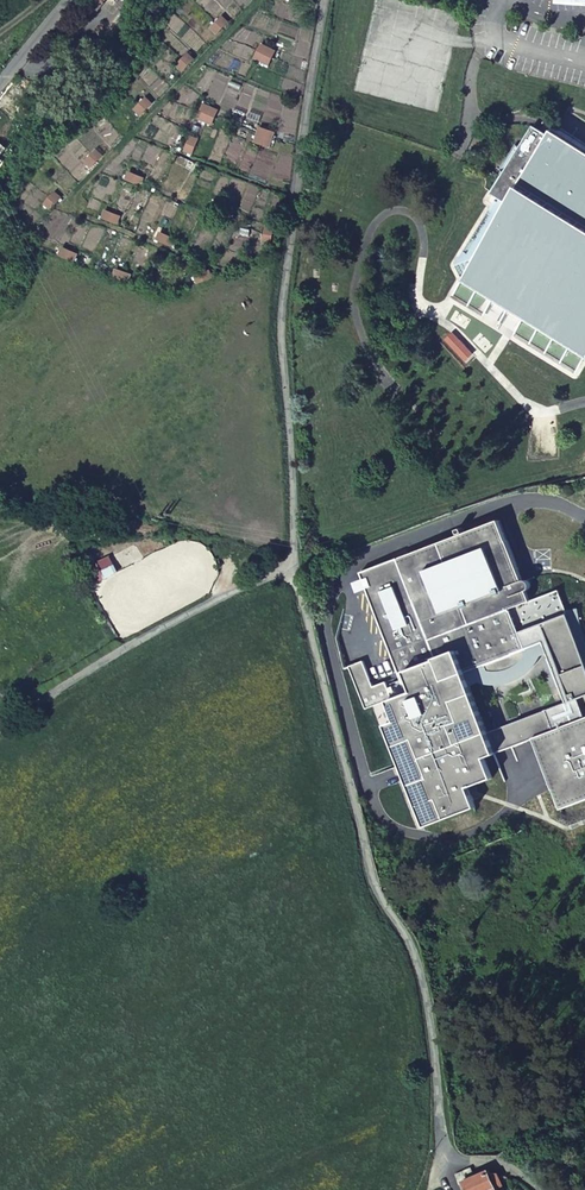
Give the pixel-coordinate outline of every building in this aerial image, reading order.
[(526,130),(495,200),(507,206),(505,211),(497,207),(465,276),(473,289),(464,308),(498,325),(506,308),(537,324),(530,340),(584,367),(584,159),(582,158),(583,156),(526,130)] [(505,721),(508,729),(494,734),(491,726),(482,730),(459,670),(506,652),(520,646),(505,606),(526,598),(521,588),(524,586),(525,583),(524,580),(521,578),(518,578),(495,517),(459,531),(457,525),(452,528),(454,533),(373,563),(388,603),(408,596),(423,637),(392,649),(399,668),(379,675),(380,679),(372,682),(349,620),(328,628),(357,708),(364,705),(372,725),(379,723),(387,743),(406,736),(420,775),(401,783),(409,803),(429,796),(437,817),(469,805),(462,784),(486,775),(480,755),(527,737),(554,808),(584,796),(584,713),(567,720),(560,700),(505,721)] [(506,652),(488,659),(490,665),(509,658),(506,652)] [(508,729),(505,721),(491,726),(494,734),(508,729)] [(487,1167),(459,1181),(463,1189),(497,1189),(487,1167)]
